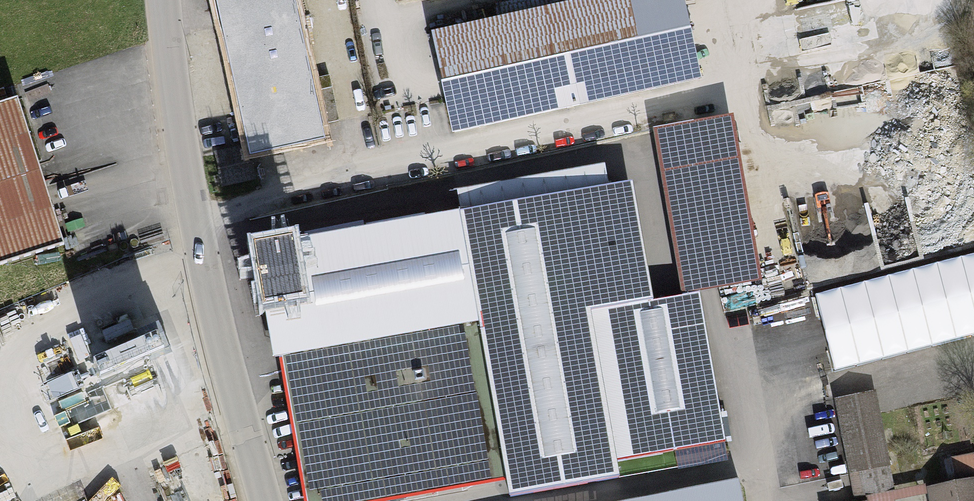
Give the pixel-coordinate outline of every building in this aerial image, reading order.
[(216,1),(251,147),(253,155),(324,138),(321,124),(340,120),(330,77),(313,80),(295,0),(221,0),(216,1)] [(430,30),(452,131),(702,78),(685,0),(570,0),(430,30)] [(0,103),(0,262),(61,243),(16,98),(0,103)] [(734,112),(652,127),(681,293),(763,279),(734,112)] [(253,155),(251,147),(214,156),(222,189),(259,180),(253,155)] [(700,291),(653,299),(632,180),(460,210),(509,493),(620,473),(617,458),(726,439),(700,291)] [(278,355),(304,500),(379,500),(494,481),(466,322),(278,355)] [(835,399),(850,474),(889,466),(876,391),(835,399)] [(926,487),(928,496),(929,500),(973,500),(973,453),(944,459),(948,483),(926,487)] [(892,471),(851,479),(854,496),(865,494),(865,496),(884,492),(895,490),(892,471)] [(740,479),(627,500),(745,500),(740,479)]
